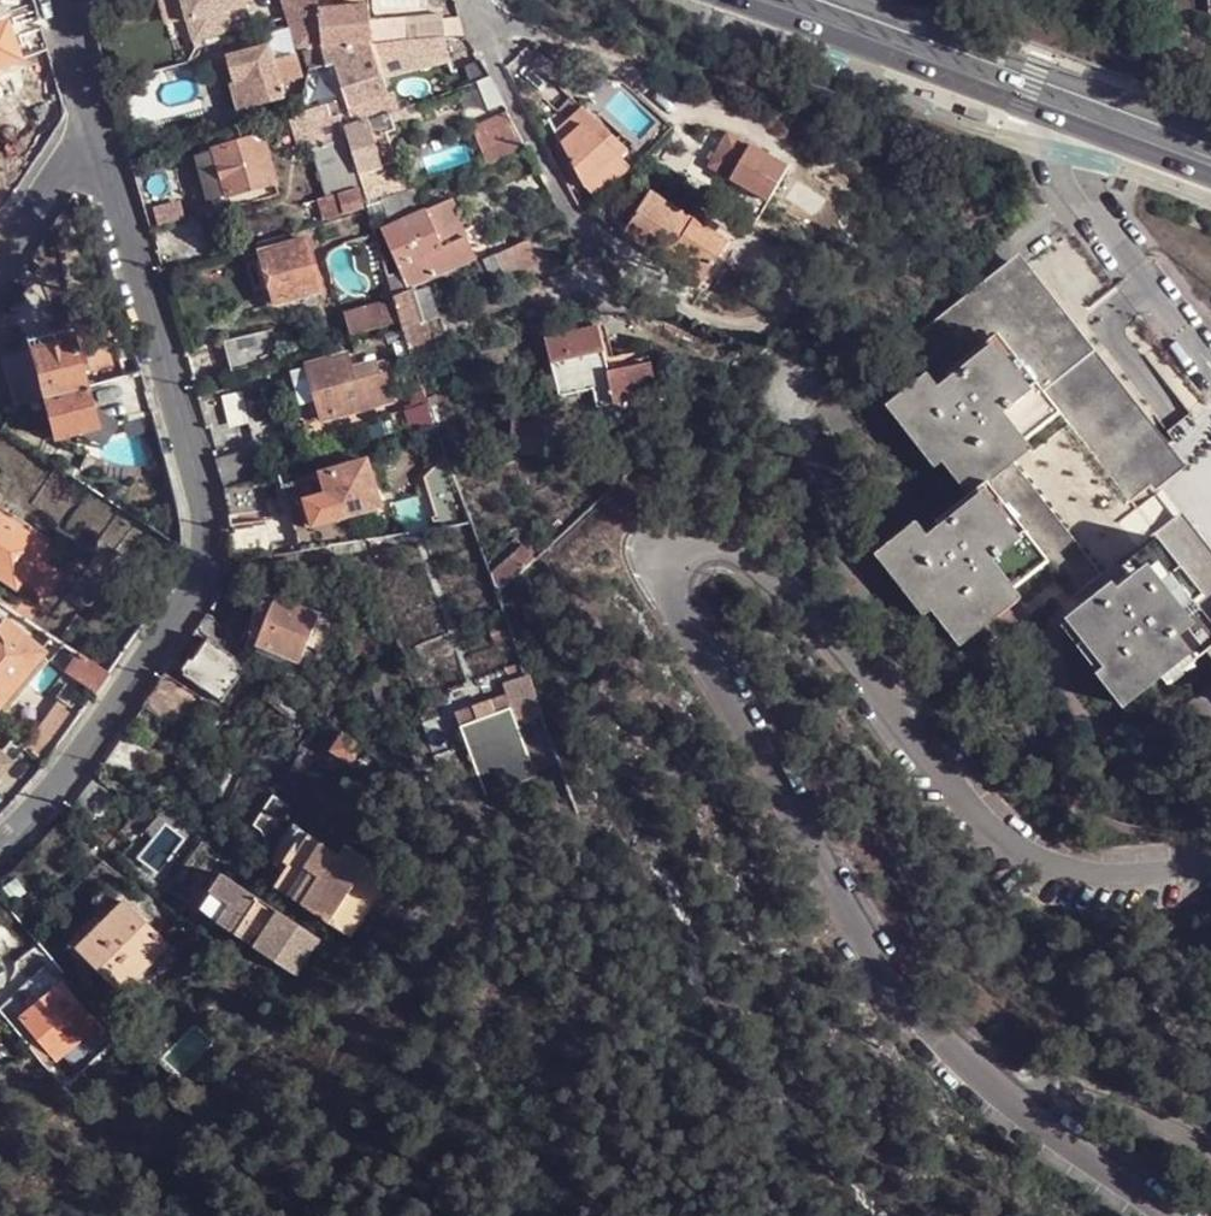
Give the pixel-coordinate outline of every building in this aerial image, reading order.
[(195,51),(203,40),(251,27),(244,2),(244,0),(181,0),(195,51)] [(296,48),(321,46),(322,46),(323,47),(362,43),(373,43),(408,40),(407,18),(371,21),(370,5),(321,9),(317,0),(282,0),(296,48)] [(281,82),(302,76),(288,29),(265,36),(269,45),(227,57),(234,82),(230,86),(236,110),(284,96),(281,82)] [(450,60),(444,37),(408,40),(373,43),(382,76),(450,60)] [(382,76),(373,43),(362,43),(323,47),(322,46),(321,46),(326,64),(327,65),(352,60),(354,65),(336,71),(353,122),(383,111),(384,115),(391,113),(404,108),(402,101),(396,103),(393,93),(388,94),(382,76)] [(305,50),(303,50),(309,69),(326,64),(321,46),(305,50)] [(490,76),(479,58),(452,68),(459,88),(490,76)] [(367,206),(367,205),(345,129),(337,101),(315,107),(305,110),(297,113),(302,130),(305,142),(311,141),(328,198),(318,201),(323,220),(367,206)] [(555,130),(561,143),(592,116),(582,106),(555,130)] [(472,127),(487,166),(527,151),(513,121),(507,110),(472,127)] [(297,113),(289,115),(294,133),(302,130),(297,113)] [(387,179),(382,166),(373,136),(387,132),(395,130),(391,113),(384,115),(345,129),(367,205),(407,193),(402,175),(387,179)] [(581,182),(595,199),(630,167),(619,154),(626,147),(592,116),(561,143),(581,182)] [(787,163),(727,127),(708,161),(767,197),(787,163)] [(382,166),(395,163),(387,132),(373,136),(382,166)] [(276,182),(263,137),(216,150),(230,195),(276,182)] [(230,195),(216,150),(200,154),(213,200),(230,195)] [(213,200),(216,211),(279,193),(276,182),(230,195),(213,200)] [(369,211),(372,220),(377,218),(399,269),(387,274),(394,298),(415,288),(466,265),(439,205),(422,212),(414,191),(407,193),(367,205),(367,206),(369,211)] [(649,191),(624,233),(689,274),(695,265),(707,271),(726,239),(701,223),(649,191)] [(726,239),(741,237),(707,216),(701,223),(726,239)] [(726,239),(707,271),(707,290),(741,237),(726,239)] [(538,263),(526,238),(483,258),(486,265),(492,281),(504,277),(502,274),(519,267),(521,270),(538,263)] [(278,304),(323,291),(308,240),(263,253),(278,304)] [(1171,433),(1016,240),(899,332),(924,361),(935,374),(949,364),(945,360),(989,328),(992,332),(1028,373),(1034,369),(1057,399),(1134,494),(1156,475),(1186,452),(1171,433)] [(466,265),(468,273),(486,265),(483,258),(466,265)] [(707,290),(707,271),(695,265),(689,274),(687,278),(707,290)] [(415,288),(394,298),(394,299),(400,320),(402,327),(411,357),(412,360),(422,357),(421,354),(433,350),(424,320),(441,315),(430,286),(416,292),(415,288)] [(346,313),(352,334),(400,320),(394,299),(346,313)] [(441,315),(424,320),(433,350),(450,346),(441,315)] [(29,348),(43,398),(84,387),(79,370),(84,368),(74,327),(27,340),(29,348)] [(608,372),(603,347),(598,327),(546,339),(555,376),(545,379),(548,395),(566,392),(565,388),(592,382),(597,407),(657,396),(649,364),(608,372)] [(273,328),(225,342),(234,372),(282,358),(273,328)] [(945,360),(949,364),(992,332),(989,328),(945,360)] [(1012,449),(1030,436),(1023,426),(1000,397),(1028,373),(992,332),(949,364),(935,374),(924,361),(884,392),(932,455),(939,448),(967,482),(935,507),(938,512),(979,480),(976,477),(1012,449)] [(29,348),(1,356),(14,406),(35,400),(43,398),(29,348)] [(310,366),(324,419),(392,400),(384,372),(378,374),(375,360),(351,365),(349,356),(310,366)] [(1023,426),(1057,399),(1034,369),(1028,373),(1000,397),(1023,426)] [(84,387),(43,398),(53,436),(54,437),(152,410),(149,403),(143,380),(140,371),(125,376),(84,387)] [(428,405),(428,404),(426,398),(423,391),(416,393),(421,407),(408,411),(414,428),(434,421),(428,405)] [(428,404),(428,405),(437,402),(434,396),(426,398),(428,404)] [(43,398),(35,400),(45,438),(53,436),(43,398)] [(562,457),(562,428),(551,426),(553,411),(531,417),(531,425),(514,423),(512,451),(530,452),(530,454),(562,457)] [(656,420),(663,430),(671,426),(665,414),(656,420)] [(256,480),(250,449),(217,460),(225,490),(256,480)] [(1023,520),(1045,548),(1081,591),(1110,569),(1104,562),(1012,449),(976,477),(979,480),(1014,528),(1023,520)] [(463,500),(449,460),(433,465),(428,469),(439,500),(446,497),(449,506),(463,500)] [(381,506),(367,461),(322,473),(323,475),(307,480),(319,520),(335,516),(336,519),(381,506)] [(263,505),(258,479),(256,480),(225,490),(228,502),(230,516),(257,511),(263,505)] [(958,633),(1020,585),(1012,574),(991,547),(1014,528),(979,480),(938,512),(925,523),(915,508),(872,541),(922,603),(930,597),(958,633)] [(1177,502),(1154,521),(1177,553),(1170,560),(1210,613),(1210,545),(1177,502)] [(0,516),(0,580),(15,589),(45,545),(30,535),(10,523),(0,516)] [(10,523),(30,535),(34,530),(14,517),(10,523)] [(991,547),(1012,574),(1045,548),(1023,520),(1014,528),(991,547)] [(1189,642),(1192,647),(1203,638),(1210,633),(1210,613),(1170,560),(1177,553),(1154,521),(1137,533),(1116,550),(1128,566),(1146,551),(1192,608),(1176,624),(1189,642)] [(563,533),(568,529),(562,522),(557,526),(563,533)] [(408,534),(415,533),(414,525),(406,526),(408,534)] [(535,559),(515,537),(487,564),(498,593),(535,559)] [(1121,694),(1189,642),(1176,624),(1192,608),(1146,551),(1128,566),(1114,576),(1110,569),(1081,591),(1069,601),(1063,606),(1102,654),(1095,661),(1121,694)] [(273,603),(259,598),(251,615),(266,621),(273,603)] [(331,625),(273,601),(273,603),(266,621),(255,646),(299,664),(306,647),(318,652),(331,625)] [(41,652),(1,620),(0,617),(0,700),(41,652)] [(206,642),(220,653),(230,638),(203,620),(202,623),(194,634),(206,642)] [(220,653),(206,642),(181,678),(221,704),(245,669),(220,653)] [(108,673),(78,654),(65,673),(94,693),(108,673)] [(39,655),(0,700),(0,707),(5,711),(46,662),(39,655)] [(521,667),(510,672),(507,664),(501,667),(509,689),(526,683),(521,667)] [(142,710),(180,737),(203,704),(165,678),(142,710)] [(530,694),(526,683),(509,689),(502,691),(506,703),(530,694)] [(484,799),(533,780),(518,738),(542,730),(530,694),(506,703),(510,713),(459,731),(484,799)] [(292,700),(286,696),(276,711),(290,721),(301,706),(292,700)] [(42,766),(61,740),(75,719),(57,706),(24,752),(42,766)] [(383,762),(341,734),(329,751),(350,765),(351,764),(372,779),(383,762)] [(101,769),(133,791),(152,764),(119,742),(101,769)] [(323,763),(343,777),(350,765),(329,751),(323,763)] [(300,754),(282,785),(295,793),(313,761),(300,754)] [(119,802),(92,780),(72,806),(97,827),(119,802)] [(289,829),(264,868),(278,878),(305,839),(289,829)] [(338,861),(305,839),(278,878),(272,888),(349,940),(391,881),(345,850),(338,861)] [(316,939),(221,873),(196,906),(228,933),(290,976),(316,939)] [(127,901),(80,947),(123,993),(171,946),(127,901)] [(10,1010),(55,1062),(94,1029),(96,1027),(81,1011),(88,1005),(58,970),(10,1010)] [(102,1022),(88,1005),(81,1011),(96,1027),(102,1022)] [(115,1038),(102,1022),(96,1027),(94,1029),(106,1044),(115,1038)]
